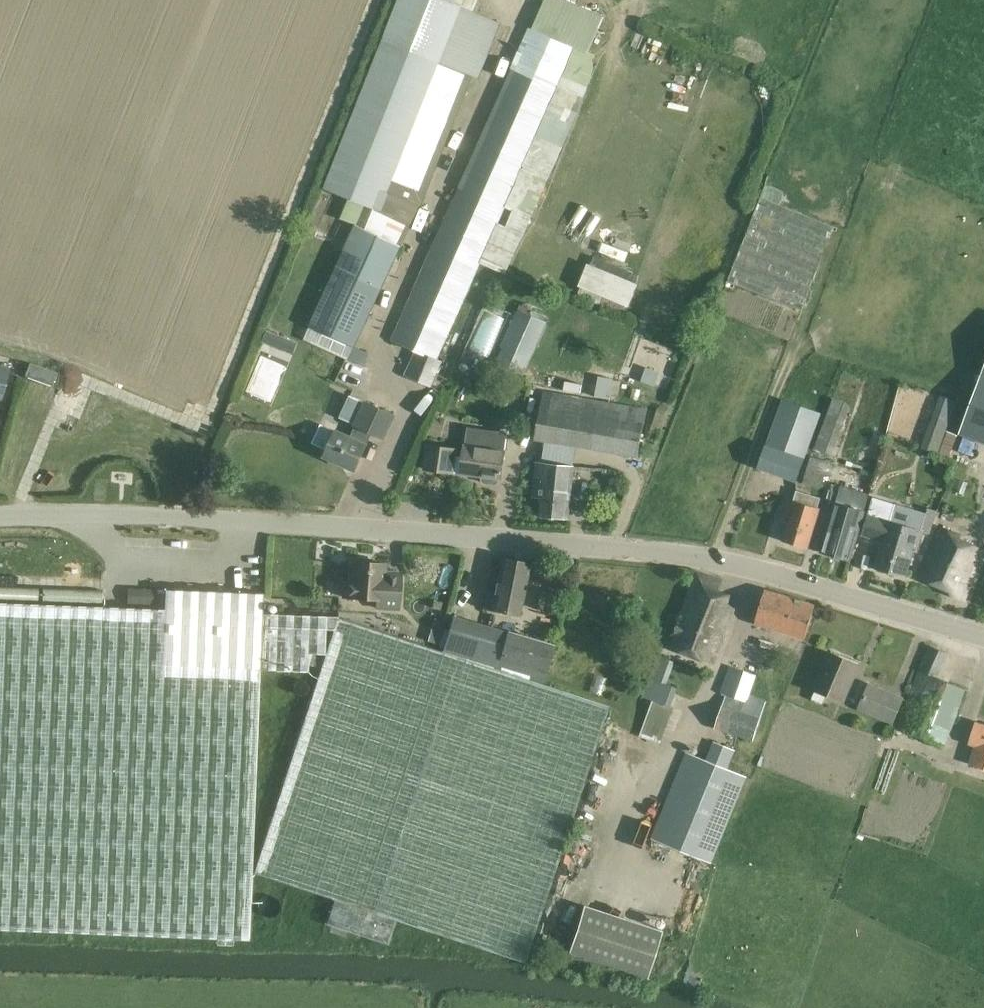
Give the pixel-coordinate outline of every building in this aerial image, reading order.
[(502,24),(455,4),(456,0),(398,0),(324,189),(349,198),(340,218),(355,224),(309,325),(354,346),(401,244),(473,76),(478,79),(502,24)] [(404,375),(442,393),(451,379),(469,338),(451,331),(575,46),(588,52),(604,16),(568,0),(544,0),(532,28),(529,26),(391,339),(415,350),(404,375)] [(801,310),(834,225),(760,196),(727,280),(730,281),(729,282),(801,310)] [(638,275),(593,256),(590,264),(587,263),(578,285),(628,307),(638,284),(635,282),(638,275)] [(513,353),(530,361),(547,323),(516,309),(515,313),(516,313),(494,361),(507,367),(513,353)] [(279,335),(266,330),(262,341),(275,346),(279,335)] [(57,373),(29,363),(25,376),(52,386),(57,373)] [(959,430),(983,439),(983,365),(959,430)] [(0,400),(8,368),(0,366),(0,400)] [(598,375),(594,397),(609,400),(614,378),(598,375)] [(543,389),(534,439),(639,457),(647,407),(543,389)] [(367,444),(367,443),(371,433),(384,439),(395,415),(365,401),(365,403),(349,396),(339,417),(355,425),(350,436),(336,429),(324,455),(355,470),(367,444)] [(796,482),(821,414),(782,399),(756,468),(796,482)] [(498,481),(498,478),(501,478),(507,433),(466,427),(461,464),(454,463),(456,448),(428,444),(425,468),(482,476),(482,479),(484,482),(495,483),(498,481)] [(803,482),(820,488),(824,475),(829,476),(833,463),(811,456),(803,482)] [(535,461),(532,496),(539,496),(537,514),(568,517),(574,465),(535,461)] [(819,507),(821,498),(796,490),(793,499),(789,498),(783,520),(787,521),(782,540),(807,548),(819,507)] [(820,551),(849,560),(864,510),(835,501),(820,551)] [(889,519),(883,540),(874,567),(904,576),(912,550),(916,552),(923,529),(889,519)] [(941,525),(929,549),(919,577),(951,591),(949,594),(963,600),(983,552),(983,548),(974,544),(974,543),(959,536),(960,534),(941,525)] [(501,557),(494,591),(487,590),(484,607),(519,614),(529,563),(501,557)] [(387,563),(350,561),(347,596),(377,598),(376,607),(397,608),(400,572),(386,571),(387,563)] [(715,599),(722,580),(697,570),(669,644),(714,662),(735,607),(715,599)] [(443,650),(337,616),(262,612),(263,592),(165,588),(164,608),(0,601),(0,928),(248,939),(259,668),(307,671),(308,652),(324,653),(325,629),(333,629),(252,871),(334,899),(326,923),(388,944),(396,919),(524,962),(608,705),(542,683),(443,650)] [(805,639),(816,603),(765,588),(754,623),(805,639)] [(540,590),(536,610),(559,614),(562,594),(540,590)] [(85,592),(85,602),(106,602),(106,592),(85,592)] [(443,650),(542,683),(553,645),(454,616),(443,650)] [(443,631),(432,628),(428,641),(439,644),(443,631)] [(946,744),(965,689),(938,676),(948,652),(928,644),(896,722),(946,744)] [(830,651),(814,688),(842,700),(858,663),(830,651)] [(660,744),(674,707),(670,706),(677,687),(666,683),(674,661),(657,655),(642,697),(652,701),(639,737),(660,744)] [(756,675),(729,666),(719,694),(725,696),(714,728),(752,741),(766,702),(749,696),(756,675)] [(869,682),(857,709),(893,725),(904,697),(869,682)] [(983,767),(983,723),(977,720),(969,742),(975,744),(969,762),(983,767)] [(747,775),(727,767),(735,750),(713,741),(706,758),(686,750),(650,837),(712,862),(747,775)] [(583,905),(568,953),(646,978),(662,930),(583,905)]
